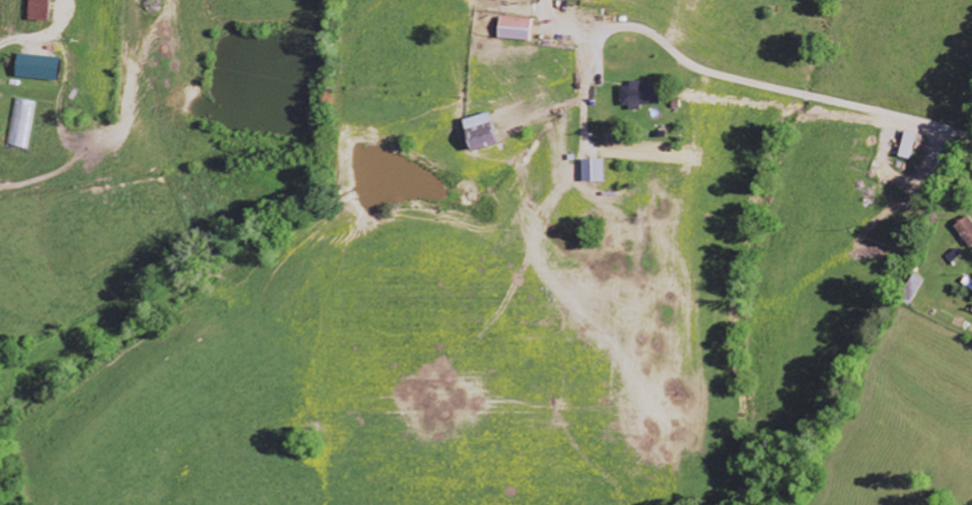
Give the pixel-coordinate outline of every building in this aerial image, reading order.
[(46,22),(47,0),(27,0),(26,21),(46,22)] [(530,21),(498,17),(495,39),(527,43),(530,21)] [(55,81),(56,57),(13,56),(12,80),(55,81)] [(617,107),(626,107),(626,112),(639,111),(639,106),(654,106),(654,83),(625,84),(625,87),(616,88),(617,107)] [(7,147),(28,149),(33,102),(13,100),(7,147)] [(493,147),(486,114),(459,120),(466,153),(493,147)] [(897,158),(909,161),(915,135),(902,132),(897,158)] [(602,183),(601,161),(579,161),(580,184),(602,183)] [(971,248),(971,222),(968,216),(953,227),(969,250),(971,248)]
